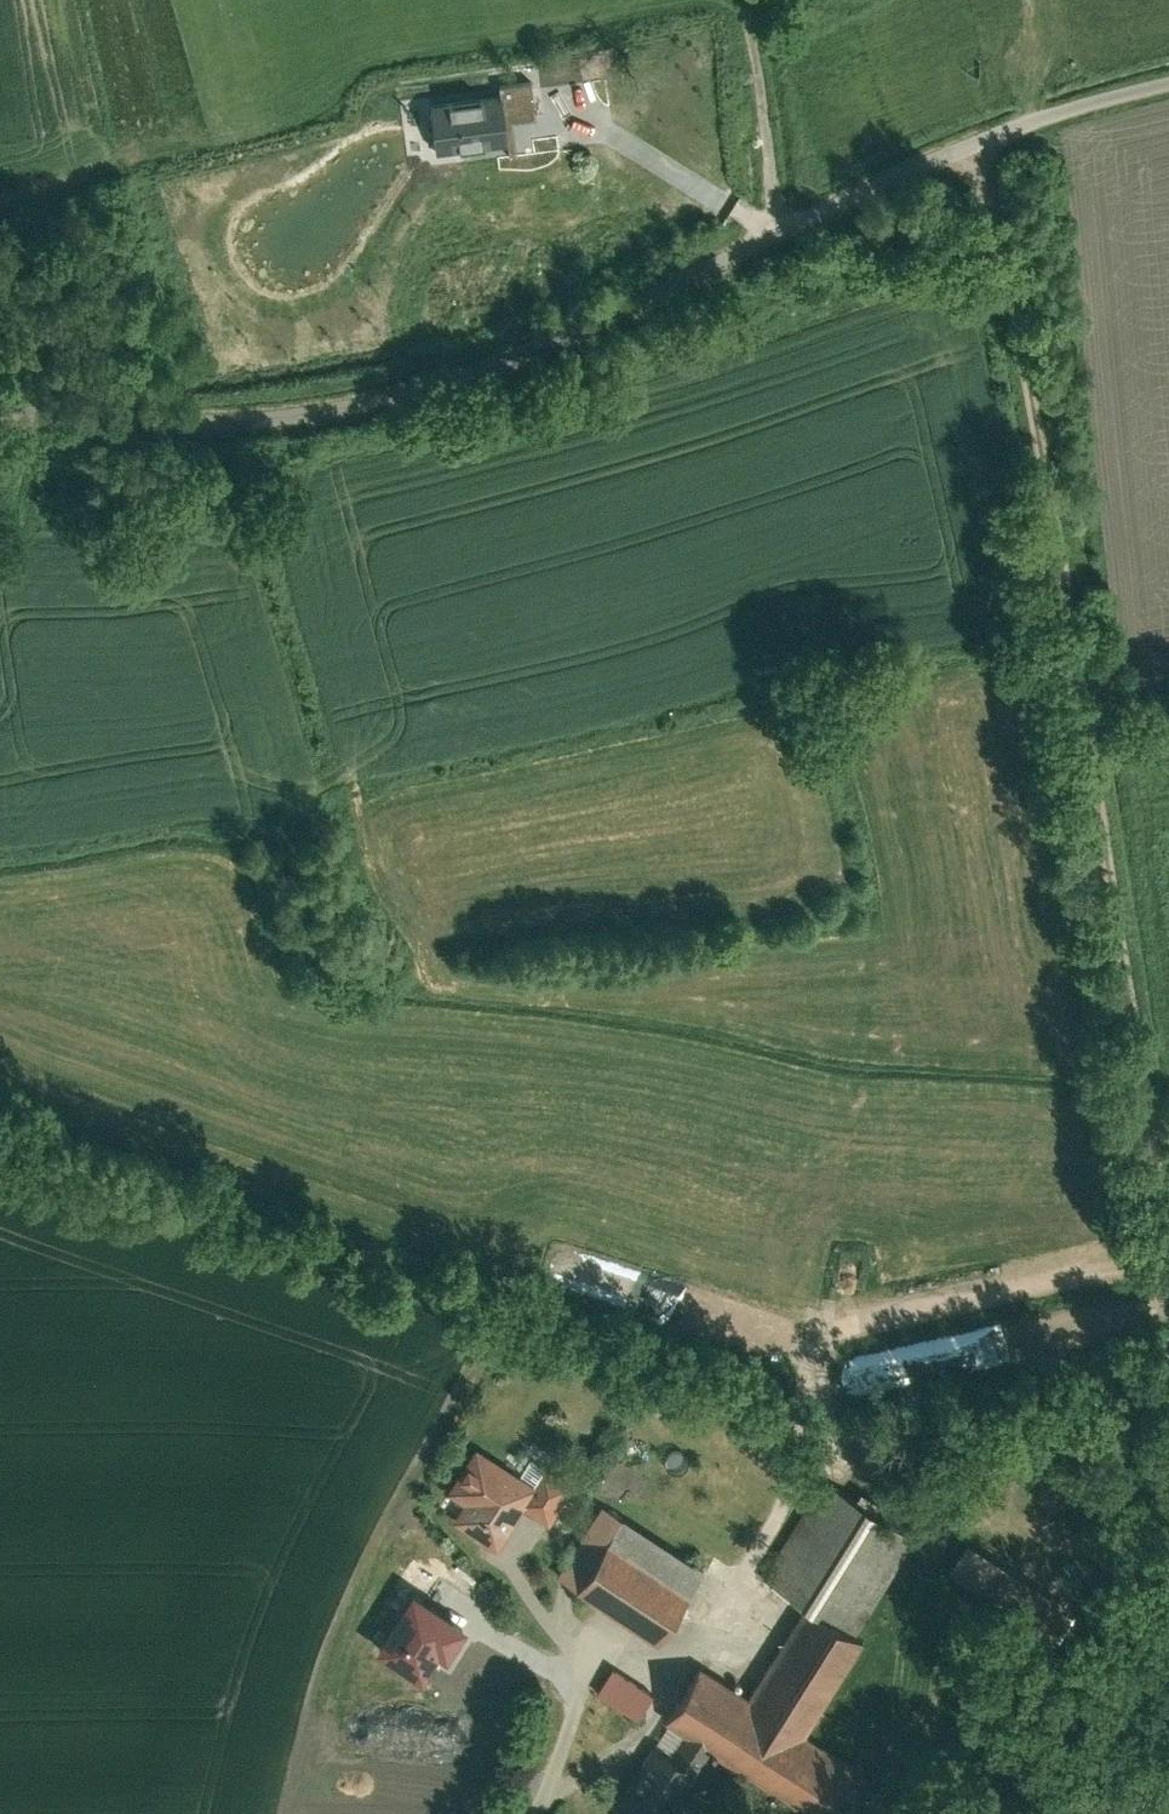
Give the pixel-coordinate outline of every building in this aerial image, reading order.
[(512,91),(418,102),(423,148),(462,144),(466,176),(521,170),(521,166),(518,141),(512,91)] [(518,141),(521,166),(561,161),(559,142),(558,136),(518,141)] [(459,1524),(507,1553),(531,1514),(546,1490),(481,1450),(453,1496),(470,1506),(459,1524)] [(546,1490),(531,1514),(555,1529),(581,1486),(557,1472),(546,1490)] [(813,1605),(863,1636),(922,1542),(829,1483),(817,1503),(770,1578),(813,1605)] [(665,1648),(713,1571),(609,1507),(568,1572),(589,1585),(582,1597),(665,1648)] [(987,1551),(971,1541),(958,1563),(974,1573),(987,1551)] [(819,1813),(842,1813),(870,1769),(816,1735),(874,1643),(863,1636),(813,1605),(755,1697),(710,1668),(675,1724),(740,1765),(760,1777),(819,1813)] [(615,1666),(602,1694),(647,1715),(660,1687),(615,1666)] [(675,1724),(625,1803),(643,1813),(709,1813),(740,1765),(675,1724)]
